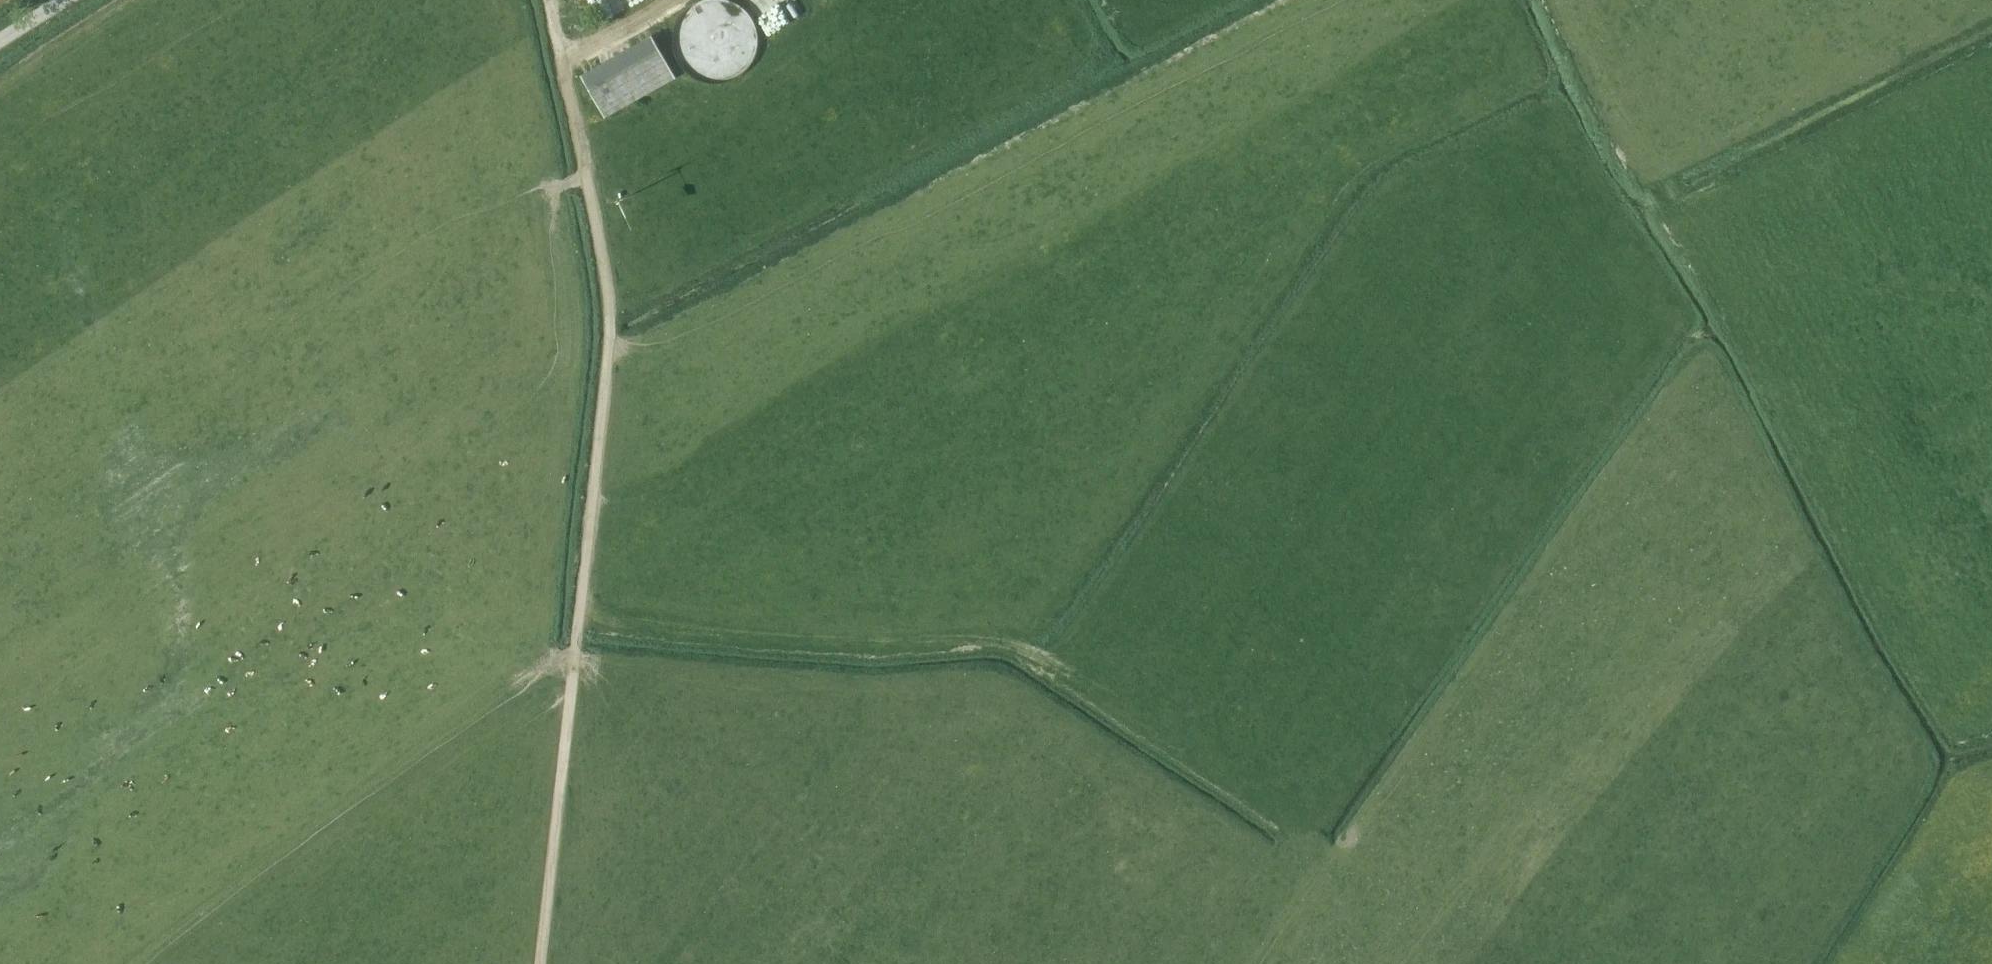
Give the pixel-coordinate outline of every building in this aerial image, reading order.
[(705,83),(718,83),(731,80),(742,73),(750,63),(755,51),(756,38),(752,25),(745,13),(734,4),(723,0),(704,0),(695,3),(683,11),(675,21),(671,34),(671,47),(675,60),(682,70),(693,78),(705,83)] [(649,36),(581,76),(606,118),(674,78),(649,36)]
